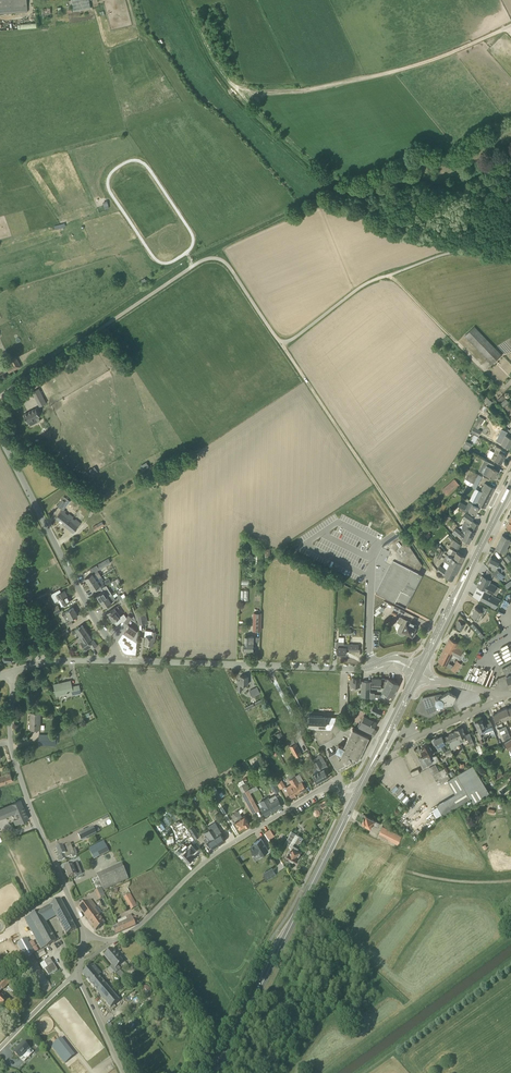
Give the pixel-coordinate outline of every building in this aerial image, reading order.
[(27,6),(27,0),(0,0),(0,8),(27,6)] [(73,10),(91,7),(89,0),(71,0),(73,10)] [(492,364),(502,355),(475,326),(465,336),(492,364)] [(12,364),(14,370),(21,367),(16,357),(10,360),(12,364)] [(41,388),(36,391),(43,406),(49,403),(41,388)] [(485,394),(482,397),(489,405),(493,402),(485,394)] [(505,407),(510,402),(503,395),(498,399),(505,407)] [(38,408),(26,414),(30,423),(34,420),(36,424),(43,420),(41,417),(42,416),(38,408)] [(479,436),(482,431),(478,428),(484,419),(479,416),(470,431),(479,436)] [(510,443),(510,437),(506,435),(507,432),(502,429),(496,440),(501,443),(509,447),(510,443)] [(500,452),(501,449),(497,446),(494,452),(490,450),(487,456),(495,460),(501,463),(505,455),(500,452)] [(494,478),(498,470),(492,468),(494,465),(488,462),(483,472),(486,474),(494,478)] [(470,470),(464,482),(472,486),(478,474),(470,470)] [(442,489),(447,495),(460,485),(455,479),(442,489)] [(485,483),(482,489),(475,502),(485,507),(495,488),(485,483)] [(61,508),(66,500),(68,499),(64,496),(57,506),(61,508)] [(467,505),(460,501),(457,506),(461,508),(465,512),(466,510),(475,514),(479,507),(472,504),(468,502),(467,505)] [(70,519),(63,514),(66,511),(63,508),(56,518),(65,525),(70,519)] [(464,534),(472,538),(479,524),(472,521),(474,518),(466,513),(463,517),(465,519),(462,524),(462,528),(461,531),(464,534)] [(73,532),(79,526),(70,519),(65,525),(73,532)] [(95,531),(104,525),(102,521),(93,527),(95,531)] [(470,543),(472,538),(464,534),(461,531),(456,527),(453,530),(462,538),(462,539),(470,543)] [(401,533),(383,546),(391,550),(386,561),(391,563),(376,592),(397,602),(397,603),(412,611),(410,615),(429,624),(447,587),(441,584),(441,583),(439,582),(434,580),(418,572),(422,564),(401,533)] [(510,542),(510,541),(510,540),(510,539),(502,535),(495,548),(506,554),(509,548),(506,547),(508,543),(510,544),(510,542)] [(464,556),(453,550),(450,555),(454,557),(453,558),(461,562),(464,556)] [(447,555),(446,554),(444,558),(453,562),(452,564),(453,564),(452,565),(458,568),(461,562),(453,558),(454,557),(450,555),(448,554),(447,555)] [(500,580),(504,576),(501,572),(497,568),(500,561),(491,557),(488,564),(492,566),(491,568),(494,569),(492,572),(500,580)] [(100,569),(108,564),(111,562),(109,558),(97,565),(100,569)] [(453,562),(444,558),(443,560),(446,562),(443,568),(440,565),(437,570),(443,574),(452,579),(458,568),(452,565),(453,564),(452,564),(453,562)] [(99,572),(98,572),(97,570),(85,578),(89,584),(97,579),(101,576),(99,572)] [(496,607),(500,599),(495,596),(493,595),(496,587),(497,586),(489,582),(491,579),(482,575),(477,585),(485,589),(480,599),(496,607)] [(101,589),(104,586),(99,578),(101,576),(97,579),(89,584),(93,590),(99,586),(101,589)] [(159,582),(151,582),(151,588),(155,588),(155,591),(159,591),(159,582)] [(110,595),(104,586),(101,589),(102,591),(96,595),(100,601),(110,595)] [(55,596),(53,597),(55,601),(58,600),(59,599),(62,606),(70,601),(69,599),(69,600),(68,596),(65,591),(61,592),(60,589),(55,592),(57,595),(55,596)] [(112,594),(110,595),(100,601),(104,607),(116,600),(112,594)] [(52,608),(55,613),(60,610),(58,605),(52,608)] [(112,619),(119,614),(117,611),(119,609),(118,606),(108,612),(112,619)] [(480,620),(486,608),(483,606),(481,610),(475,607),(471,615),(480,620)] [(75,611),(73,607),(62,613),(66,621),(71,618),(71,619),(77,615),(77,614),(78,614),(76,611),(75,611)] [(138,616),(138,623),(146,623),(146,615),(144,615),(144,611),(137,611),(137,616),(138,616)] [(254,613),(254,630),(261,630),(262,613),(254,613)] [(126,618),(124,614),(120,616),(119,614),(112,619),(113,621),(114,621),(117,625),(123,621),(124,621),(126,618)] [(415,632),(414,632),(414,631),(417,625),(403,619),(403,618),(400,617),(397,622),(401,624),(398,628),(398,630),(398,632),(399,633),(401,634),(403,634),(405,634),(406,632),(412,635),(414,636),(415,635),(415,634),(415,632)] [(461,631),(465,624),(459,621),(455,628),(461,631)] [(481,639),(484,636),(473,623),(470,625),(481,639)] [(85,628),(83,625),(72,632),(74,635),(78,632),(81,636),(85,634),(87,632),(87,631),(87,630),(86,628),(85,628)] [(132,638),(137,630),(129,625),(124,633),(132,638)] [(145,636),(146,636),(145,644),(152,645),(153,641),(154,641),(155,631),(145,630),(145,636)] [(85,648),(86,649),(91,646),(92,648),(97,645),(90,636),(87,632),(85,634),(81,636),(79,637),(82,641),(81,642),(82,643),(81,645),(83,647),(85,648)] [(245,636),(244,650),(253,651),(254,637),(245,636)] [(358,651),(359,645),(344,644),(344,637),(339,637),(339,641),(336,641),(336,647),(337,647),(337,654),(346,654),(346,651),(358,651)] [(457,645),(458,643),(449,638),(438,661),(446,665),(452,654),(460,657),(464,648),(457,645)] [(451,669),(455,672),(461,664),(457,661),(451,669)] [(510,685),(510,664),(510,665),(502,668),(506,675),(510,686),(510,685)] [(247,676),(247,675),(244,675),(244,676),(240,676),(240,680),(239,680),(238,691),(241,691),(242,685),(247,685),(248,676),(247,676)] [(360,686),(360,677),(352,676),(352,679),(351,679),(350,683),(352,684),(352,685),(360,686)] [(384,686),(388,679),(372,678),(372,686),(381,687),(381,686),(384,686)] [(388,693),(393,696),(399,683),(388,678),(388,679),(384,686),(380,695),(386,697),(388,693)] [(72,687),(71,681),(60,684),(60,683),(54,684),(55,690),(57,690),(57,694),(73,690),(74,695),(81,693),(79,685),(72,687)] [(370,692),(371,681),(362,681),(361,696),(370,698),(370,692)] [(250,691),(253,697),(261,693),(257,687),(250,691)] [(455,699),(456,695),(452,694),(448,692),(441,696),(441,695),(423,698),(417,710),(429,716),(445,706),(445,705),(453,703),(455,699)] [(383,707),(374,703),(373,705),(370,703),(367,709),(379,716),(383,707)] [(510,717),(507,708),(502,710),(506,719),(510,717)] [(502,722),(502,721),(501,720),(506,719),(502,710),(498,712),(502,722)] [(40,729),(40,713),(31,712),(30,729),(40,729)] [(497,724),(502,722),(498,712),(497,712),(498,713),(493,715),(497,724)] [(326,722),(326,716),(309,715),(309,725),(320,745),(334,737),(332,735),(333,733),(336,735),(340,727),(345,729),(348,724),(348,722),(337,717),(334,723),(326,722)] [(360,729),(361,730),(374,736),(377,730),(373,729),(374,726),(375,726),(376,725),(375,724),(376,721),(364,715),(360,723),(362,724),(360,729)] [(482,718),(475,722),(479,730),(481,729),(483,733),(494,728),(491,721),(484,724),(482,718)] [(455,730),(455,731),(456,731),(458,738),(459,738),(461,743),(465,741),(465,740),(468,739),(469,743),(473,742),(470,733),(466,734),(462,727),(459,729),(458,728),(456,729),(456,730),(455,730)] [(362,751),(365,744),(369,737),(353,729),(344,747),(339,744),(336,750),(329,754),(338,770),(345,766),(353,762),(352,761),(357,758),(358,758),(361,751),(362,751)] [(456,731),(455,731),(449,733),(450,735),(446,736),(451,749),(456,747),(455,746),(462,744),(461,743),(459,738),(458,738),(456,731)] [(56,744),(56,735),(39,735),(39,743),(56,744)] [(445,743),(442,736),(438,737),(435,738),(435,739),(434,739),(438,750),(441,749),(442,751),(446,750),(443,744),(445,743)] [(433,761),(434,763),(439,760),(436,755),(429,757),(428,754),(432,752),(428,742),(427,743),(426,742),(423,744),(422,745),(422,746),(419,748),(420,750),(418,751),(421,757),(419,757),(424,766),(424,765),(428,762),(428,763),(433,761)] [(301,754),(296,743),(290,746),(295,757),(301,754)] [(480,746),(476,748),(481,758),(484,757),(483,757),(485,756),(484,754),(480,746)] [(328,776),(324,768),(328,766),(323,757),(322,756),(321,755),(320,755),(319,755),(318,755),(318,756),(319,759),(314,762),(319,771),(313,774),(317,782),(328,776)] [(439,771),(435,764),(430,767),(436,781),(439,779),(441,783),(447,780),(449,779),(450,778),(445,768),(439,771)] [(449,779),(447,780),(455,794),(436,805),(437,807),(432,809),(436,817),(441,814),(442,815),(470,798),(473,803),(489,793),(473,765),(450,778),(449,779)] [(11,772),(0,776),(0,785),(13,780),(11,772)] [(296,776),(293,772),(290,774),(301,792),(306,789),(306,788),(309,786),(306,781),(305,779),(303,780),(299,774),(296,776)] [(292,797),(301,792),(290,774),(287,776),(289,780),(293,786),(287,790),(292,797)] [(282,779),(277,782),(280,788),(286,785),(282,779)] [(252,813),(259,809),(243,780),(237,783),(242,792),(242,793),(247,803),(246,803),(252,813)] [(214,785),(209,788),(217,800),(222,797),(219,793),(214,785)] [(184,807),(191,803),(188,797),(181,801),(184,807)] [(282,805),(278,798),(271,802),(269,797),(260,801),(262,806),(261,807),(265,815),(282,806),(282,805)] [(0,809),(0,819),(13,813),(16,818),(13,820),(15,825),(29,819),(21,800),(0,809)] [(243,817),(240,813),(243,810),(242,808),(234,813),(231,815),(240,829),(245,825),(246,826),(250,823),(245,815),(243,817)] [(378,827),(380,823),(365,815),(362,823),(370,827),(372,824),(378,827)] [(185,824),(177,829),(180,835),(183,833),(187,838),(191,835),(185,824)] [(189,828),(195,838),(199,835),(193,826),(189,828)] [(398,844),(402,836),(383,826),(379,834),(398,844)] [(217,835),(215,832),(216,831),(214,828),(211,830),(219,844),(225,841),(221,833),(217,835)] [(92,834),(89,829),(79,834),(81,840),(89,836),(92,834)] [(219,844),(211,830),(210,829),(204,832),(207,837),(208,836),(210,840),(208,840),(213,848),(219,844)] [(269,839),(275,835),(270,829),(265,833),(269,839)] [(301,851),(298,849),(299,848),(296,846),(299,842),(300,842),(303,837),(299,834),(298,835),(296,833),(292,831),(287,840),(283,848),(289,851),(286,855),(290,858),(289,860),(292,862),(293,860),(297,862),(300,857),(298,856),(301,851)] [(261,855),(268,850),(261,838),(254,843),(255,844),(250,847),(255,855),(259,852),(261,855)] [(94,859),(109,852),(106,845),(104,841),(99,844),(89,848),(94,859)] [(73,851),(70,843),(66,845),(56,848),(58,853),(57,853),(60,861),(65,859),(71,856),(69,852),(73,851)] [(180,848),(177,851),(182,857),(183,855),(188,861),(191,859),(191,860),(194,857),(191,854),(195,850),(191,845),(186,850),(183,847),(181,849),(180,848)] [(81,873),(77,863),(74,864),(73,864),(64,868),(69,879),(81,873)] [(128,879),(121,864),(97,875),(103,890),(108,888),(128,879)] [(267,879),(276,874),(272,868),(263,873),(267,879)] [(98,896),(104,894),(101,887),(96,890),(98,896)] [(131,910),(137,906),(130,893),(124,897),(131,910)] [(77,930),(61,899),(25,919),(41,949),(56,941),(47,922),(42,916),(53,910),(57,916),(66,935),(77,930)] [(104,924),(94,910),(88,902),(88,901),(78,906),(96,931),(104,924)] [(133,918),(131,914),(126,917),(118,921),(119,924),(117,925),(112,927),(116,934),(136,925),(135,924),(138,922),(136,916),(133,918)] [(25,958),(36,953),(27,937),(16,943),(25,958)] [(116,973),(119,971),(116,967),(124,961),(113,948),(104,955),(112,965),(110,967),(114,972),(116,973)] [(45,970),(49,978),(58,973),(50,959),(44,962),(47,969),(45,970)] [(111,1008),(113,1006),(119,1001),(99,976),(91,966),(82,973),(111,1008)] [(122,981),(127,977),(121,970),(116,974),(122,981)] [(2,989),(3,990),(11,981),(6,976),(0,983),(0,992),(2,989)] [(19,1058),(30,1048),(24,1042),(18,1048),(18,1047),(13,1052),(19,1058)] [(53,1044),(51,1046),(65,1063),(67,1062),(53,1044)]
